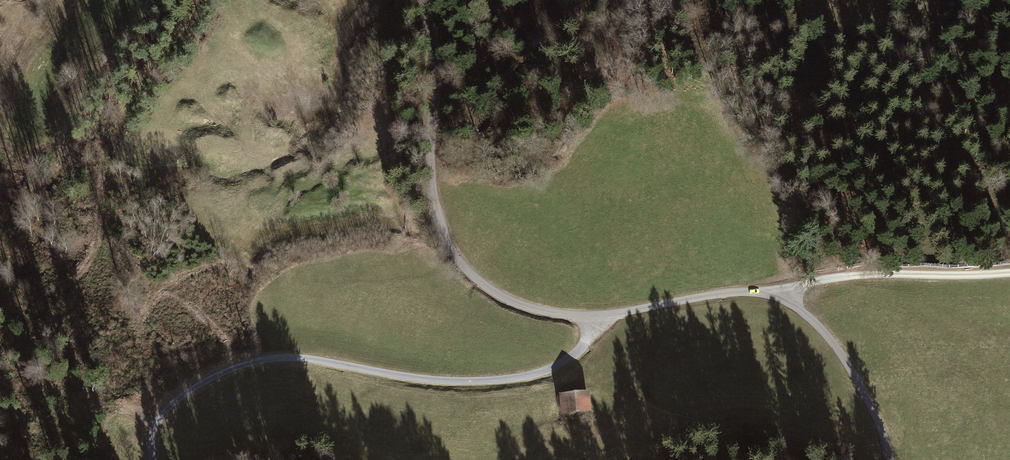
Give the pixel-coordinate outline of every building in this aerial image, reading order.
[(589,390),(559,393),(561,414),(591,411),(589,390)]
